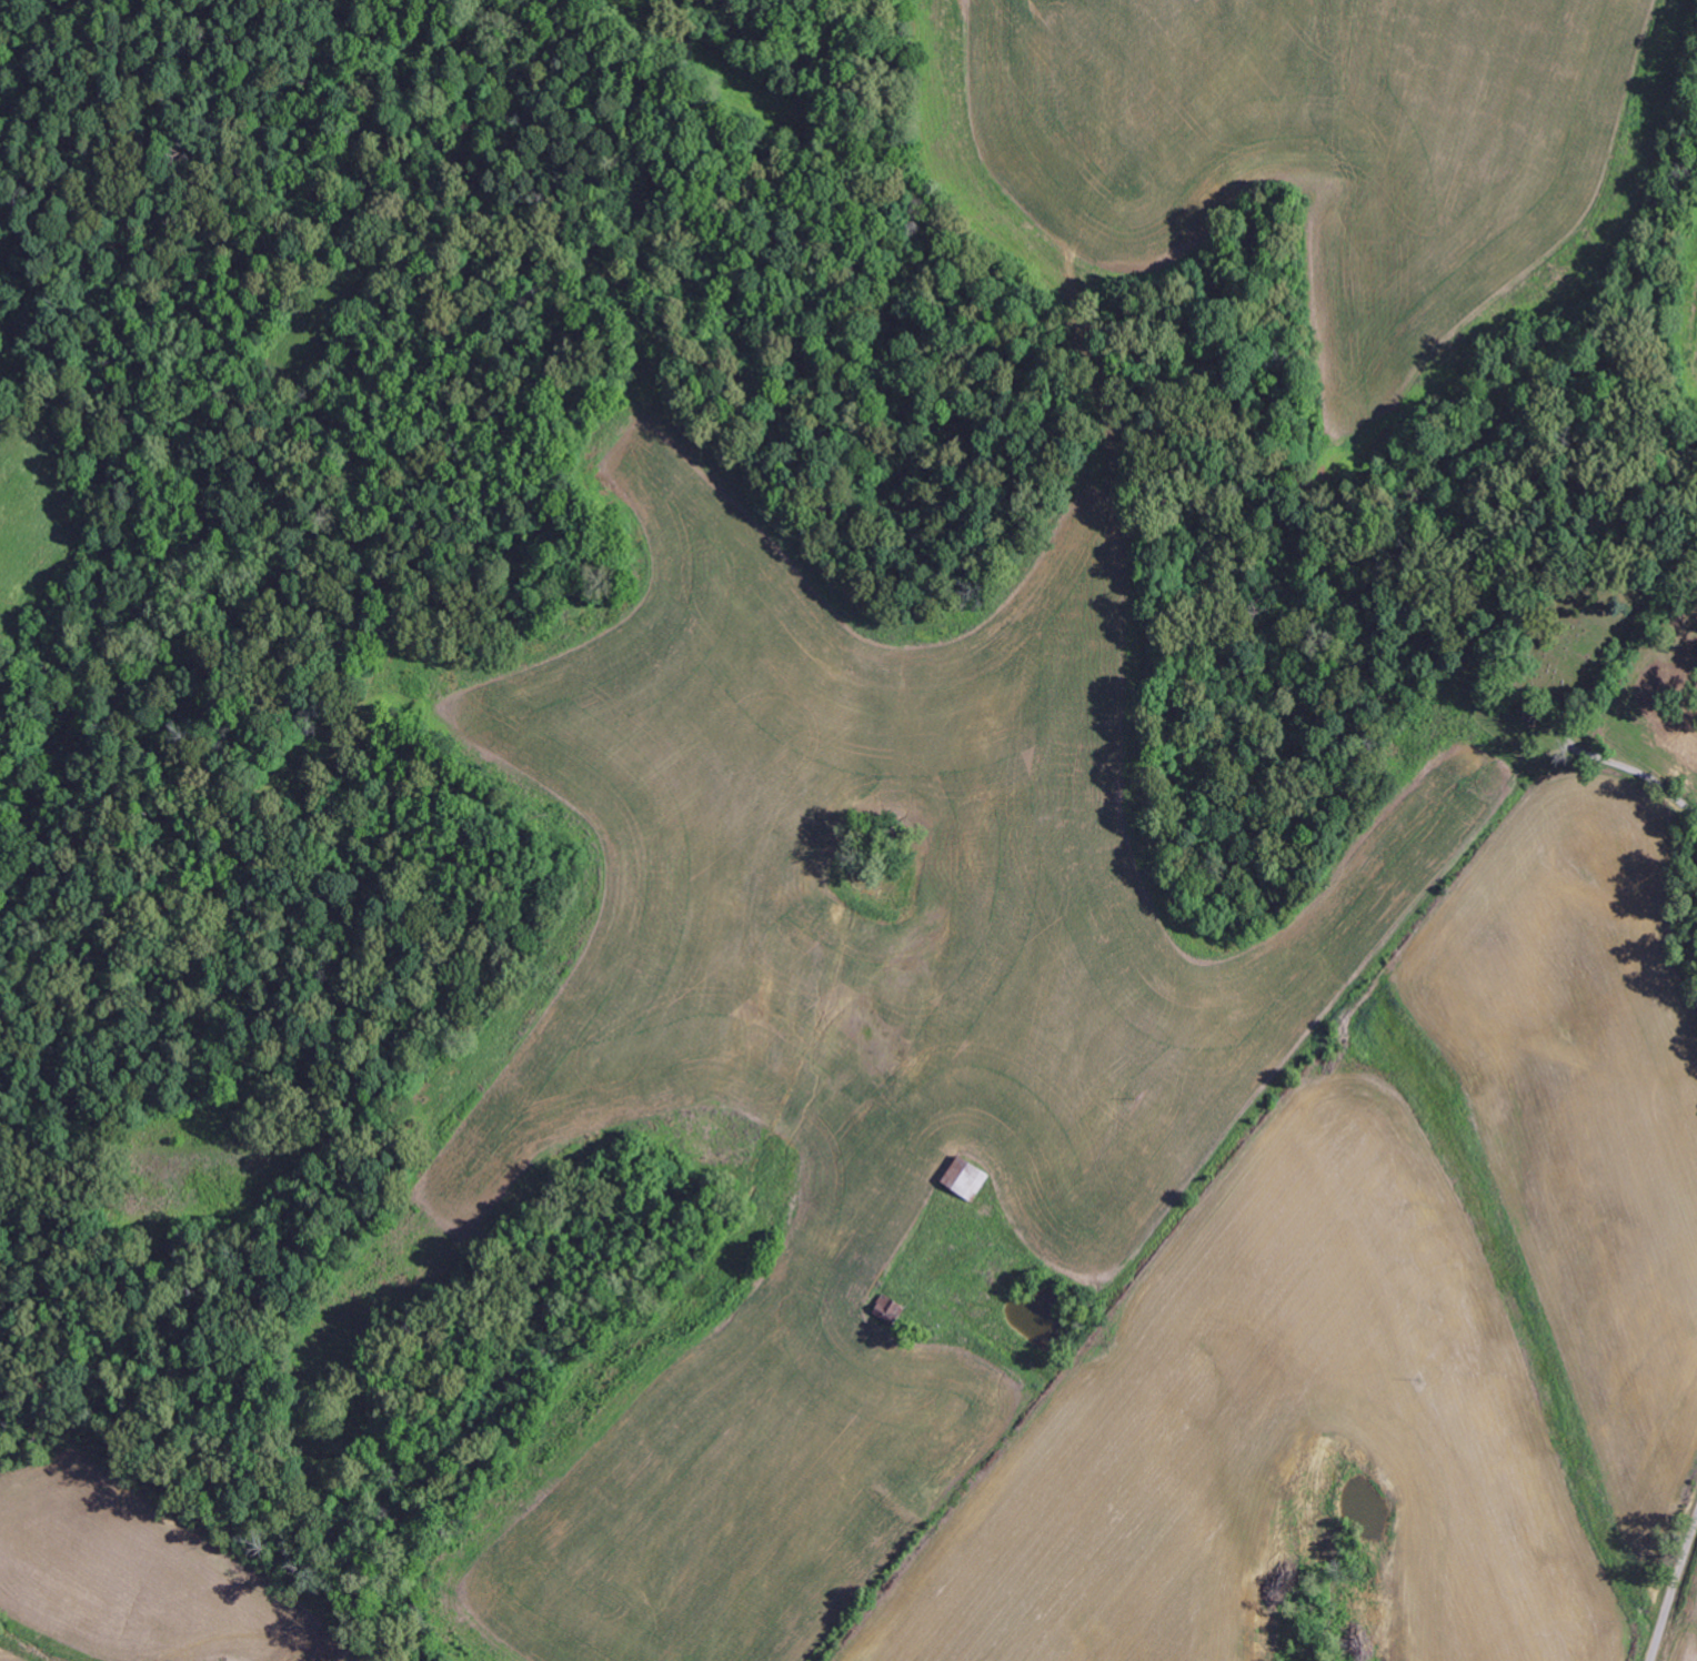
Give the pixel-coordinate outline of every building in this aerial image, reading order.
[(996,1174),(967,1155),(949,1183),(978,1202),(996,1174)]
